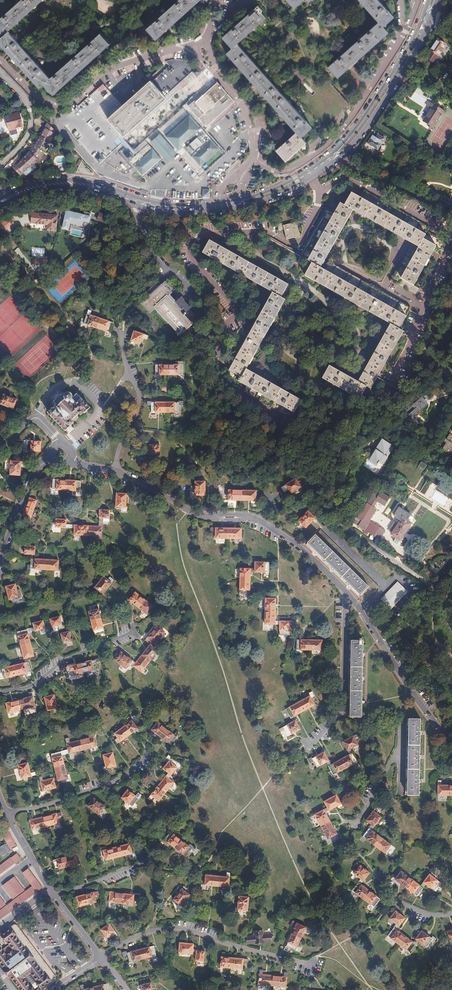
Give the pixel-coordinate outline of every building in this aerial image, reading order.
[(1,34),(7,30),(40,0),(18,0),(0,16),(0,33),(1,34)] [(76,15),(86,6),(81,0),(63,0),(76,15)] [(144,28),(154,39),(198,0),(176,0),(144,28)] [(378,21),(382,26),(393,17),(378,0),(359,0),(378,21)] [(230,48),(235,44),(263,18),(254,7),(221,37),(230,48)] [(382,26),(378,21),(327,67),(337,78),(388,32),(382,26)] [(42,83),(49,77),(7,30),(1,34),(0,36),(0,45),(37,87),(42,83)] [(49,77),(42,83),(51,94),(109,43),(99,32),(49,77)] [(447,45),(437,38),(426,57),(436,63),(447,45)] [(310,128),(296,112),(235,44),(230,48),(224,54),(295,132),(300,137),(310,128)] [(181,81),(196,67),(192,64),(169,56),(160,58),(181,81)] [(157,65),(146,75),(161,93),(172,83),(157,65)] [(161,93),(146,75),(118,100),(103,83),(60,122),(93,160),(113,142),(118,137),(114,133),(117,130),(119,131),(161,93)] [(197,99),(187,109),(203,126),(223,108),(231,100),(214,80),(195,97),(197,99)] [(301,107),(296,112),(310,128),(315,134),(348,104),(328,83),(323,88),(317,81),(295,100),(301,107)] [(203,126),(187,109),(160,133),(197,174),(224,150),(206,131),(235,105),(231,100),(223,108),(203,126)] [(445,110),(429,100),(427,104),(420,114),(422,115),(421,117),(431,124),(434,126),(438,121),(444,110),(445,110)] [(15,120),(3,124),(7,136),(19,132),(15,120)] [(53,135),(55,131),(48,123),(44,129),(45,130),(41,138),(49,143),(54,135),(53,135)] [(305,143),(300,137),(295,132),(274,151),(284,162),(305,143)] [(373,135),(368,144),(378,150),(383,142),(385,139),(378,134),(376,138),(373,135)] [(45,153),(50,144),(49,143),(41,138),(40,138),(34,147),(33,146),(31,149),(41,157),(44,153),(45,153)] [(114,171),(130,179),(157,154),(144,139),(130,151),(126,146),(121,151),(113,142),(93,160),(99,166),(114,171)] [(37,161),(41,157),(31,149),(28,152),(29,153),(21,161),(22,161),(29,169),(38,162),(37,161)] [(22,175),(29,169),(22,161),(15,168),(14,167),(11,169),(19,177),(21,175),(22,175)] [(114,171),(99,166),(103,170),(109,176),(120,182),(121,182),(123,185),(130,179),(114,171)] [(203,198),(210,198),(211,189),(203,189),(203,198)] [(312,262),(320,267),(352,210),(418,247),(400,278),(394,274),(390,281),(416,297),(420,290),(413,286),(435,248),(440,250),(444,243),(439,239),(440,238),(427,231),(429,228),(363,190),(359,197),(351,192),(344,205),(339,203),(332,216),(325,212),(301,255),(308,259),(307,260),(312,262)] [(89,215),(69,211),(65,229),(70,231),(72,224),(84,226),(85,222),(92,224),(94,214),(89,213),(89,215)] [(55,231),(57,216),(31,213),(31,218),(36,219),(36,224),(47,225),(47,230),(55,231)] [(8,219),(2,224),(7,229),(12,224),(8,219)] [(283,225),(282,223),(277,224),(278,229),(283,228),(286,239),(300,236),(296,222),(283,225)] [(301,255),(269,238),(264,245),(296,263),(301,255)] [(202,253),(272,293),(281,298),(288,285),(209,240),(202,253)] [(31,256),(43,258),(45,249),(33,247),(31,256)] [(320,267),(312,262),(304,276),(390,324),(399,328),(409,309),(328,264),(325,269),(320,267)] [(153,309),(178,336),(181,333),(183,335),(185,335),(187,335),(188,334),(190,333),(191,331),(191,330),(198,323),(196,320),(197,319),(189,309),(189,308),(183,300),(181,297),(179,299),(172,292),(171,293),(169,290),(171,288),(165,282),(159,288),(155,284),(143,294),(147,298),(143,302),(151,310),(153,309)] [(285,300),(281,298),(272,293),(229,370),(241,377),(246,369),(285,300)] [(96,328),(100,318),(90,315),(91,311),(88,310),(87,314),(86,314),(85,319),(81,318),(78,328),(85,330),(87,325),(96,328)] [(113,323),(100,318),(96,328),(109,332),(113,323)] [(390,324),(358,381),(367,386),(371,388),(373,384),(377,377),(403,331),(399,328),(390,324)] [(140,344),(143,334),(133,331),(130,340),(140,344)] [(169,375),(169,364),(155,364),(155,375),(169,375)] [(182,365),(177,365),(169,364),(169,375),(182,375),(182,365)] [(360,399),(367,386),(358,381),(329,365),(322,378),(360,399)] [(301,400),(246,369),(241,377),(239,382),(246,386),(243,392),(291,418),(301,400)] [(377,377),(373,384),(398,398),(402,391),(377,377)] [(84,412),(90,407),(77,393),(72,397),(72,395),(71,394),(70,393),(68,393),(67,393),(66,393),(65,394),(64,395),(64,397),(65,398),(58,405),(57,403),(48,411),(50,413),(50,414),(51,416),(52,416),(66,430),(71,425),(71,424),(73,421),(71,419),(79,412),(81,414),(84,412)] [(16,399),(3,394),(0,403),(0,404),(13,409),(16,399)] [(403,419),(407,423),(413,419),(411,417),(427,403),(421,397),(413,404),(411,402),(406,406),(409,408),(405,411),(408,414),(403,419)] [(164,413),(164,402),(150,402),(150,405),(150,412),(164,413)] [(178,406),(178,402),(164,402),(164,413),(178,413),(178,406)] [(449,453),(451,449),(451,430),(447,439),(446,438),(444,441),(446,443),(442,448),(449,453)] [(40,441),(23,440),(22,446),(26,446),(26,451),(40,452),(40,441)] [(384,455),(390,446),(381,440),(376,449),(369,459),(377,464),(378,464),(380,462),(383,464),(388,457),(384,455)] [(151,445),(151,442),(145,442),(145,455),(159,455),(159,445),(151,445)] [(393,448),(390,446),(384,455),(388,457),(393,448)] [(10,461),(10,459),(5,459),(4,468),(10,469),(10,475),(20,476),(20,461),(10,461)] [(205,495),(205,478),(201,478),(201,481),(195,481),(195,495),(205,495)] [(290,493),(301,487),(295,478),(281,487),(284,492),(288,489),(290,493)] [(51,489),(65,490),(66,480),(52,479),(51,489)] [(66,480),(65,490),(79,491),(80,481),(66,480)] [(242,500),(242,490),(228,489),(228,500),(242,500)] [(256,490),(242,490),(242,500),(256,501),(256,490)] [(357,516),(354,522),(365,529),(363,532),(366,533),(367,534),(369,531),(380,538),(384,532),(368,521),(376,509),(372,506),(376,499),(386,506),(390,498),(381,492),(379,494),(375,491),(367,503),(359,517),(357,516)] [(125,507),(126,494),(116,493),(115,507),(125,507)] [(29,497),(26,506),(34,509),(37,500),(29,497)] [(34,509),(26,506),(23,515),(30,518),(34,509)] [(400,507),(396,513),(396,514),(395,514),(395,515),(395,516),(396,516),(396,517),(397,517),(402,520),(399,525),(396,522),(391,529),(394,531),(392,534),(397,537),(396,538),(400,541),(413,523),(408,519),(411,514),(400,507)] [(98,522),(102,523),(102,518),(109,518),(110,510),(99,510),(98,522)] [(307,511),(298,521),(305,528),(315,518),(307,511)] [(65,527),(69,528),(70,525),(65,524),(66,520),(55,519),(55,527),(65,528),(65,527)] [(88,526),(87,536),(101,537),(102,523),(98,522),(98,526),(88,526)] [(73,535),(87,536),(88,526),(70,525),(69,528),(73,528),(73,535)] [(228,539),(228,528),(211,528),(211,531),(215,531),(215,538),(228,539)] [(241,528),(228,528),(228,539),(241,539),(241,528)] [(320,529),(314,536),(367,588),(358,597),(363,602),(378,587),(320,529)] [(305,544),(358,597),(367,588),(314,536),(305,544)] [(31,554),(31,558),(34,559),(35,546),(25,546),(24,554),(31,554)] [(34,559),(31,558),(30,569),(44,570),(44,559),(34,559)] [(44,559),(44,570),(57,571),(58,560),(44,559)] [(255,562),(254,568),(254,572),(268,572),(268,562),(255,562)] [(254,572),(254,568),(240,568),(239,581),(250,581),(250,572),(254,572)] [(438,577),(429,568),(425,572),(429,575),(435,580),(438,577)] [(94,587),(102,594),(111,583),(103,577),(94,587)] [(250,581),(239,581),(239,594),(249,594),(250,581)] [(408,592),(397,582),(380,599),(391,609),(408,592)] [(8,600),(18,597),(17,592),(15,584),(5,586),(8,600)] [(128,600),(139,609),(146,600),(131,589),(129,592),(133,594),(128,600)] [(272,598),(268,598),(265,598),(265,611),(275,611),(275,598),(272,598)] [(146,600),(139,609),(146,613),(152,606),(151,605),(154,602),(151,600),(149,603),(146,600)] [(88,612),(91,621),(101,619),(97,605),(94,606),(95,610),(88,612)] [(275,611),(265,611),(265,624),(279,624),(279,621),(275,621),(275,611)] [(57,625),(58,630),(62,629),(61,625),(61,624),(59,616),(49,619),(51,627),(57,625)] [(101,619),(91,621),(95,639),(98,638),(97,634),(104,632),(101,619)] [(279,621),(279,624),(279,635),(289,635),(290,622),(294,622),(294,619),(290,619),(290,621),(279,621)] [(33,627),(30,628),(31,632),(44,629),(42,621),(32,623),(33,627)] [(145,639),(150,644),(153,646),(155,642),(156,643),(164,632),(156,625),(145,639)] [(31,632),(30,628),(16,632),(20,645),(30,642),(27,633),(31,632)] [(62,629),(58,630),(60,633),(63,643),(71,641),(68,632),(63,633),(62,629)] [(361,717),(361,716),(361,711),(364,711),(364,701),(361,701),(362,680),(363,680),(363,677),(362,677),(362,656),(363,656),(363,653),(362,653),(363,641),(361,640),(362,638),(359,638),(359,640),(349,640),(347,717),(361,717)] [(296,650),(309,650),(309,640),(296,639),(296,650)] [(309,640),(309,650),(322,650),(322,640),(314,640),(310,640),(309,640)] [(30,642),(20,645),(23,658),(24,658),(27,657),(33,656),(30,642)] [(150,644),(142,654),(149,661),(158,650),(153,646),(150,644)] [(133,665),(135,663),(121,651),(119,654),(116,658),(115,659),(126,668),(130,663),(133,665)] [(149,661),(142,654),(135,663),(133,665),(133,666),(141,672),(149,661)] [(27,657),(24,658),(25,662),(15,665),(17,675),(30,671),(27,657)] [(95,659),(82,663),(84,673),(98,669),(96,662),(95,659)] [(82,663),(68,666),(70,671),(71,676),(84,673),(82,663)] [(17,675),(15,665),(1,669),(4,678),(17,675)] [(19,699),(21,708),(35,705),(31,692),(28,693),(29,697),(19,699)] [(49,696),(48,693),(43,694),(47,710),(57,708),(54,695),(49,696)] [(309,696),(297,702),(302,711),(315,705),(309,696)] [(8,712),(21,708),(19,699),(6,703),(8,712)] [(285,709),(292,722),(295,720),(293,717),(302,711),(297,702),(285,709)] [(129,722),(125,725),(132,733),(138,728),(129,716),(126,718),(129,722)] [(151,730),(159,736),(166,728),(154,719),(152,721),(156,724),(151,730)] [(420,731),(420,719),(406,719),(404,795),(418,795),(419,783),(420,783),(420,779),(419,779),(419,758),(420,759),(420,755),(419,755),(420,734),(421,734),(421,731),(420,731)] [(292,722),(283,727),(285,731),(288,736),(300,729),(295,720),(292,722)] [(132,733),(125,725),(114,733),(120,742),(132,733)] [(166,728),(159,736),(170,745),(179,733),(177,731),(174,735),(166,728)] [(90,737),(80,740),(82,750),(96,747),(92,732),(89,733),(90,737)] [(342,741),(347,750),(350,749),(357,745),(354,738),(358,736),(356,734),(342,741)] [(82,750),(80,740),(70,742),(70,739),(65,740),(68,750),(64,750),(65,755),(82,750)] [(350,749),(347,750),(349,755),(340,760),(345,768),(357,761),(350,749)] [(65,755),(64,750),(51,754),(54,767),(64,765),(62,755),(65,755)] [(103,755),(106,765),(106,768),(116,766),(113,752),(103,755)] [(325,762),(328,761),(323,752),(311,758),(313,761),(316,767),(325,762)] [(163,768),(168,773),(171,775),(180,764),(172,758),(163,768)] [(345,768),(340,760),(331,765),(328,761),(325,762),(332,775),(345,768)] [(21,779),(34,775),(33,772),(29,773),(26,763),(18,765),(21,779)] [(64,765),(54,767),(57,777),(54,777),(55,782),(68,778),(64,765)] [(171,775),(168,773),(157,787),(165,793),(174,783),(168,778),(171,775)] [(55,782),(54,777),(43,780),(42,776),(39,777),(43,791),(56,787),(55,782)] [(437,795),(450,795),(450,785),(440,785),(440,780),(437,780),(437,795)] [(165,793),(157,787),(148,798),(151,800),(153,797),(159,801),(165,793)] [(132,806),(138,798),(135,796),(128,790),(121,797),(132,806)] [(327,807),(329,811),(341,804),(336,795),(324,801),(327,807)] [(105,807),(92,796),(89,800),(91,801),(87,806),(99,815),(105,807)] [(321,827),(330,822),(325,813),(329,811),(327,807),(314,815),(321,827)] [(365,820),(371,825),(373,826),(380,817),(375,813),(378,809),(375,808),(365,820)] [(43,817),(45,827),(59,823),(57,816),(61,815),(60,812),(43,817)] [(32,830),(45,827),(43,817),(32,819),(31,815),(28,816),(32,830)] [(337,834),(330,822),(321,827),(328,839),(334,835),(337,834)] [(373,826),(371,825),(362,836),(373,845),(379,836),(371,830),(373,826)] [(164,840),(175,848),(181,840),(171,832),(164,840)] [(379,836),(373,845),(384,853),(391,845),(379,836)] [(116,847),(119,857),(133,853),(129,839),(126,840),(127,844),(116,847)] [(181,840),(175,848),(186,857),(192,849),(181,840)] [(1,858),(10,852),(5,844),(0,847),(0,856),(1,858)] [(107,849),(103,850),(106,860),(119,857),(116,847),(107,849)] [(72,855),(65,856),(68,866),(78,864),(75,850),(71,850),(72,855)] [(68,866),(65,856),(52,860),(55,870),(68,866)] [(360,865),(358,868),(353,874),(360,879),(363,881),(369,873),(360,865)] [(406,888),(412,880),(401,871),(395,880),(406,888)] [(429,875),(423,883),(426,885),(434,891),(441,883),(434,878),(436,876),(431,872),(430,875),(429,875)] [(226,877),(219,876),(218,886),(228,887),(230,873),(227,873),(226,877)] [(218,886),(219,876),(206,875),(204,885),(218,886)] [(363,881),(360,879),(352,890),(363,899),(369,891),(360,884),(363,881)] [(426,885),(423,883),(421,886),(412,880),(406,888),(417,897),(426,885)] [(185,892),(182,889),(173,899),(181,905),(190,895),(185,892)] [(98,891),(86,894),(88,904),(96,902),(95,895),(99,894),(98,891)] [(109,902),(123,904),(124,894),(106,891),(106,895),(110,895),(109,902)] [(369,891),(363,899),(374,907),(380,899),(369,891)] [(88,904),(86,894),(73,898),(75,907),(88,904)] [(124,894),(123,904),(133,905),(134,898),(138,899),(138,896),(124,894)] [(247,911),(249,897),(238,896),(237,907),(233,906),(233,910),(247,911)] [(389,919),(396,924),(398,926),(405,918),(395,911),(389,919)] [(295,926),(291,935),(301,939),(306,927),(293,921),(291,924),(295,926)] [(117,935),(109,923),(101,930),(109,941),(117,935)] [(398,926),(396,924),(387,936),(398,944),(404,936),(396,929),(398,926)] [(30,985),(29,986),(23,978),(30,972),(37,980),(36,981),(41,988),(41,987),(42,988),(54,979),(53,977),(54,976),(39,955),(38,956),(32,947),(32,946),(16,926),(13,925),(10,927),(10,928),(1,935),(6,942),(7,941),(9,944),(14,950),(6,956),(1,950),(0,948),(0,962),(4,968),(3,968),(6,973),(10,977),(11,977),(15,983),(16,985),(17,985),(21,989),(33,989),(30,985)] [(415,939),(418,941),(424,946),(429,940),(431,938),(421,930),(415,939)] [(272,941),(271,934),(263,935),(263,933),(255,934),(255,936),(247,937),(247,944),(272,941)] [(301,939),(291,935),(286,947),(289,948),(296,951),(301,939)] [(404,936),(398,944),(409,952),(418,941),(415,939),(413,942),(404,936)] [(192,955),(193,950),(193,944),(183,943),(183,939),(180,938),(178,953),(192,955)] [(9,944),(1,950),(6,956),(14,950),(9,944)] [(153,946),(140,949),(143,959),(156,955),(153,946)] [(143,959),(140,949),(127,953),(129,963),(143,959)] [(204,951),(193,950),(192,955),(196,955),(195,960),(203,961),(204,951)] [(220,967),(228,968),(229,958),(224,957),(225,953),(222,953),(220,967)] [(229,958),(228,968),(242,969),(243,959),(229,958)] [(258,984),(272,986),(273,976),(263,974),(263,970),(259,970),(258,984)] [(29,986),(30,985),(36,981),(37,980),(30,972),(23,978),(29,986)] [(273,976),(272,986),(286,987),(287,973),(284,972),(284,977),(273,976)]
